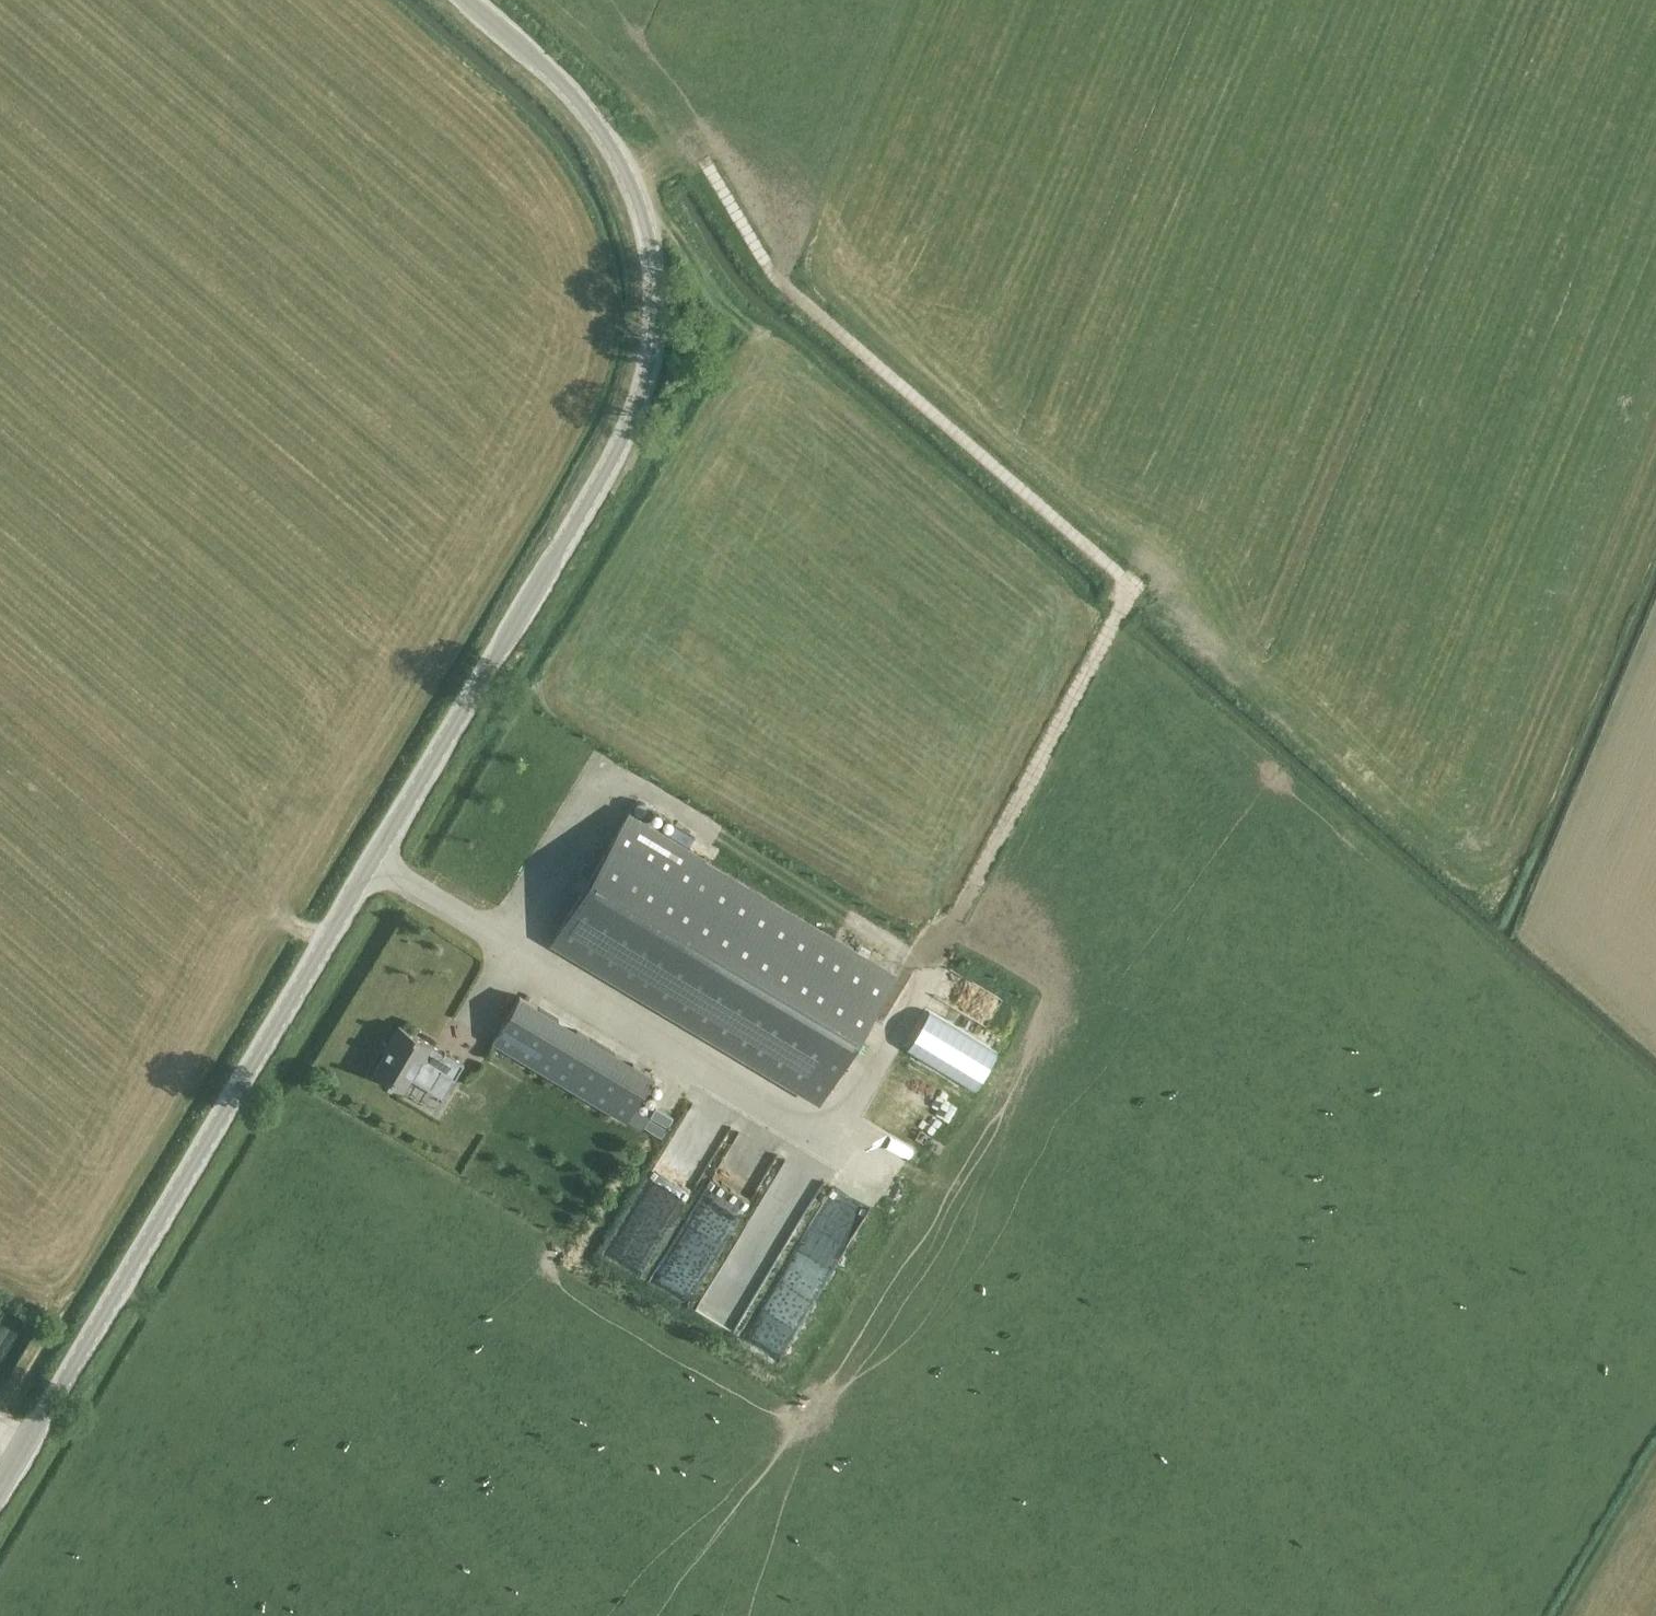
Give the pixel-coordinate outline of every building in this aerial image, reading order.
[(629,812),(553,940),(819,1098),(895,971),(828,931),(707,859),(629,812)] [(520,996),(493,1042),(640,1129),(649,1115),(634,1106),(652,1075),(520,996)] [(385,1054),(373,1073),(403,1090),(411,1076),(431,1089),(441,1071),(454,1079),(455,1079),(464,1063),(445,1052),(444,1053),(433,1046),(433,1045),(399,1025),(386,1045),(389,1047),(385,1053),(383,1051),(382,1053),(385,1054)] [(925,1092),(915,1115),(939,1125),(956,1085),(922,1070),(915,1088),(925,1092)] [(673,1119),(655,1108),(645,1126),(662,1136),(673,1119)] [(894,1167),(889,1173),(898,1179),(915,1154),(875,1127),(862,1146),(894,1167)]
